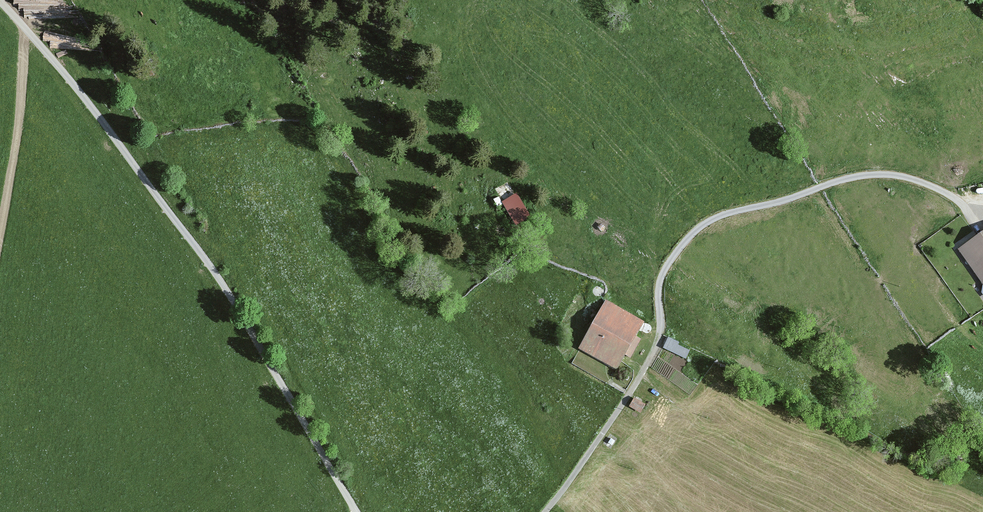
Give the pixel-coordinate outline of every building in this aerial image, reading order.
[(517,228),(534,220),(520,191),(503,199),(517,228)] [(982,277),(982,229),(960,245),(982,277)] [(581,347),(617,366),(643,318),(606,299),(581,347)] [(688,357),(692,346),(668,337),(664,347),(688,357)] [(635,395),(630,405),(642,412),(648,402),(635,395)]
